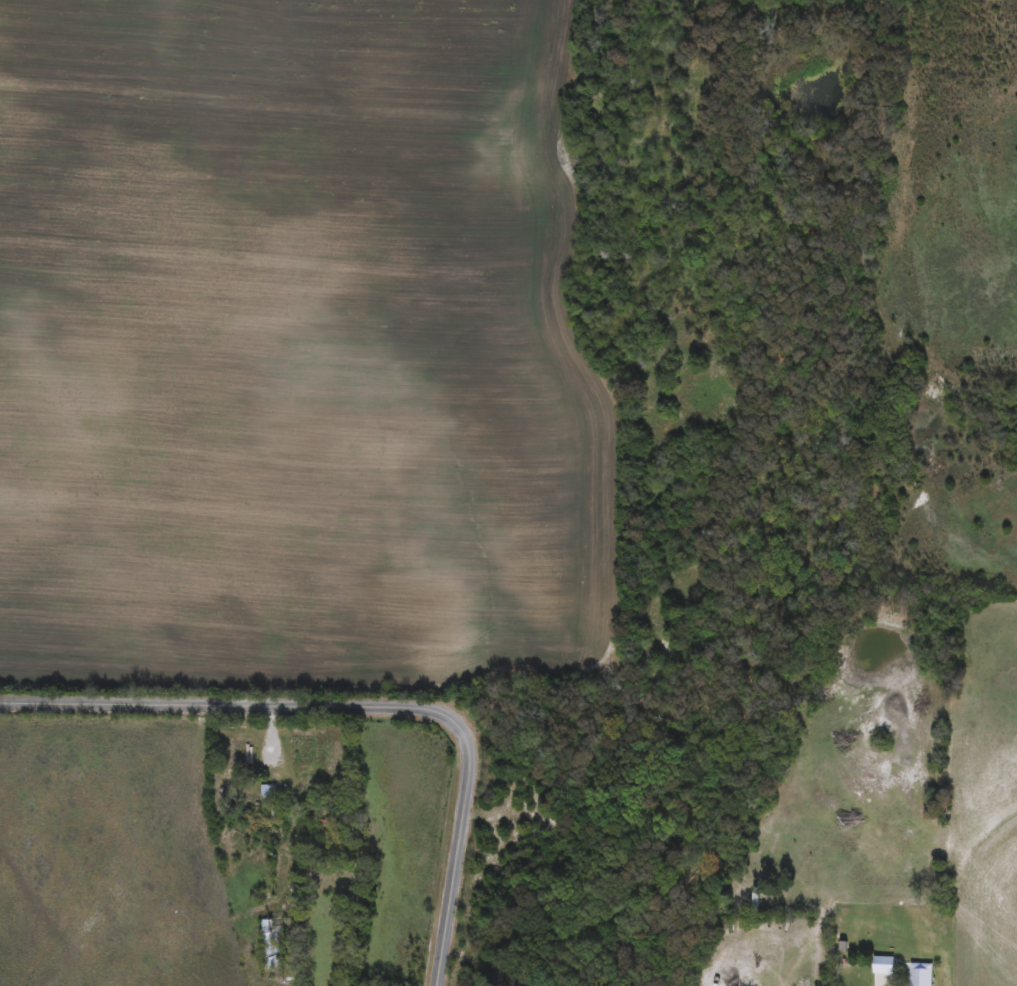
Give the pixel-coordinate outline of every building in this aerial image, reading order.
[(226,768),(226,737),(247,737),(247,768),(226,768)] [(276,799),(260,800),(259,786),(276,785),(276,799)] [(281,920),(281,974),(260,974),(260,920),(281,920)] [(929,965),(929,985),(908,985),(908,965),(929,965)]
